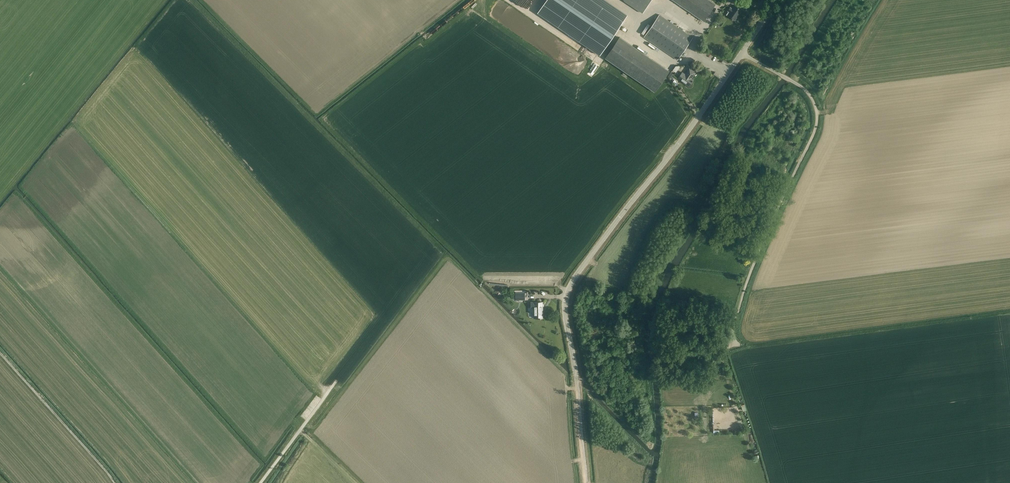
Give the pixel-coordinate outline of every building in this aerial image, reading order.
[(600,55),(623,21),(593,0),(546,0),(537,12),(600,55)] [(624,0),(642,13),(651,0),(624,0)] [(710,0),(673,0),(704,21),(715,4),(710,0)] [(735,5),(732,8),(730,6),(727,11),(728,11),(726,14),(727,15),(732,18),(732,19),(733,19),(735,20),(742,10),(735,5)] [(644,37),(673,57),(677,60),(693,37),(660,14),(644,37)] [(669,71),(620,37),(605,58),(655,92),(669,71)] [(678,79),(685,83),(689,86),(693,80),(691,78),(695,72),(689,68),(685,74),(683,72),(678,79)] [(534,308),(534,309),(534,318),(540,318),(543,318),(543,311),(542,311),(542,302),(543,302),(531,302),(531,308),(534,308)]
